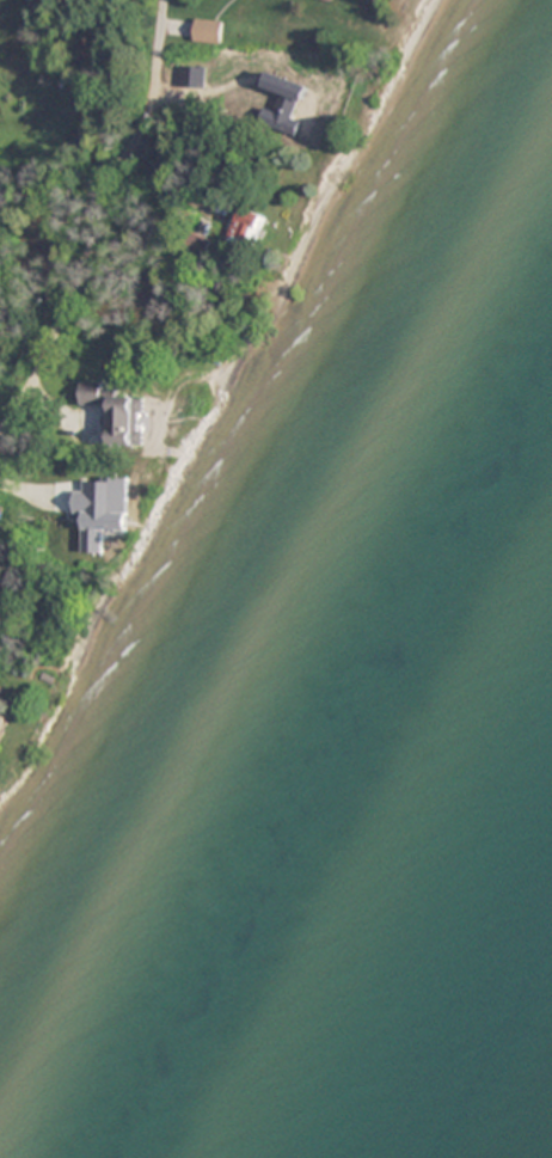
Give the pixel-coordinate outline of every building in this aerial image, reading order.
[(269,220),(247,211),(234,242),(256,251),(269,220)] [(146,395),(119,395),(119,381),(83,380),(82,405),(105,405),(105,443),(146,443),(146,395)] [(0,707),(0,745),(1,745),(12,710),(0,707)]
